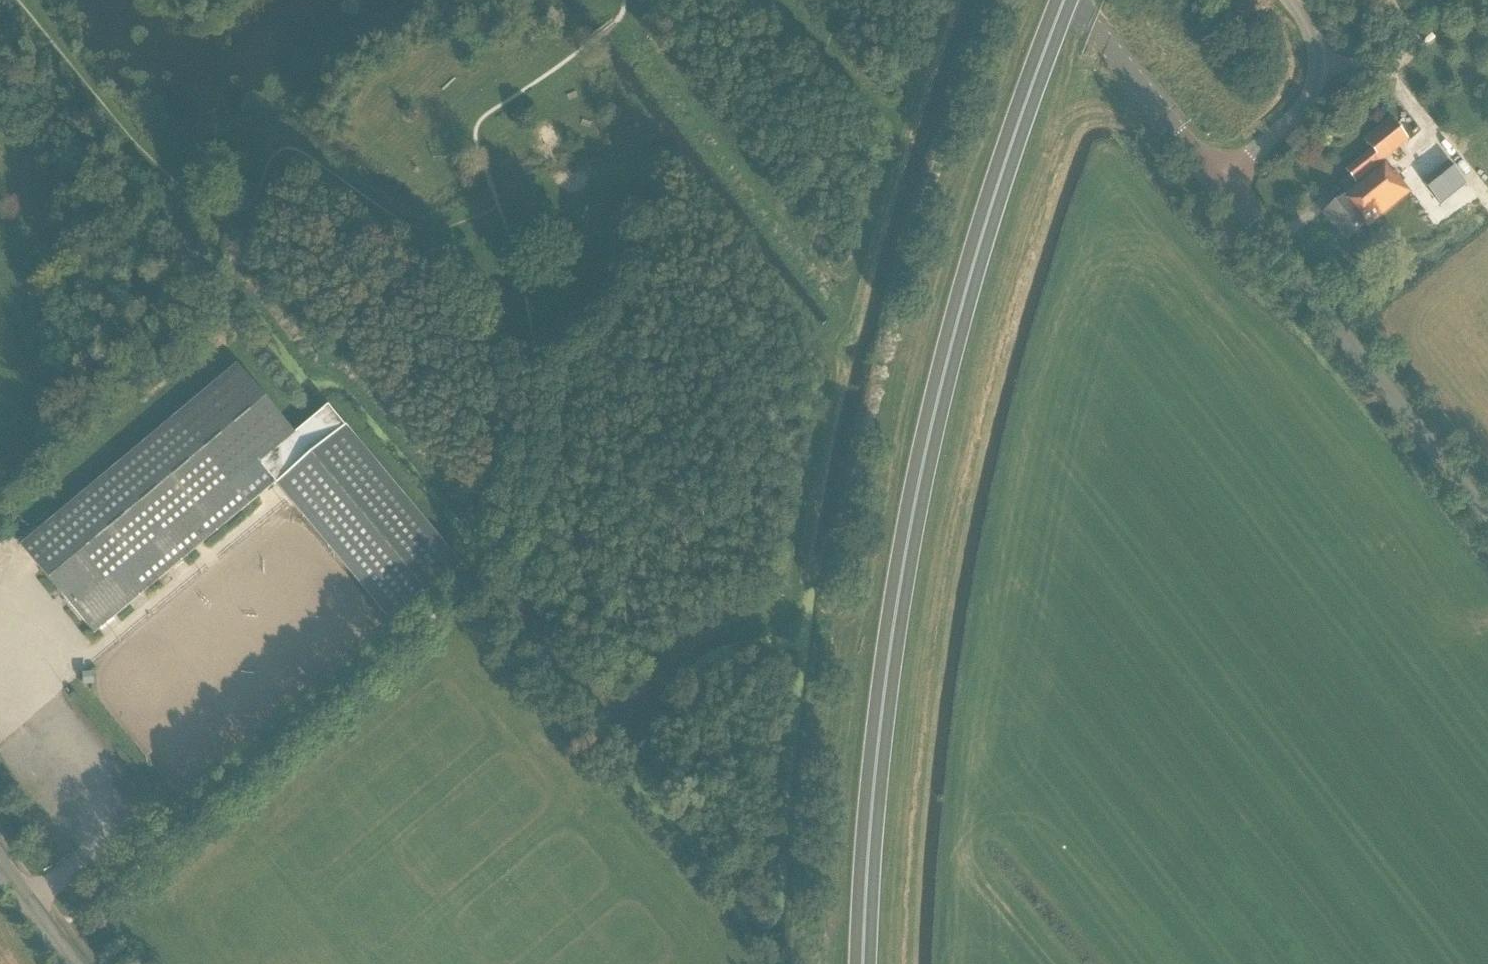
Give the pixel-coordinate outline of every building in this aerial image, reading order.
[(1409,67),(1418,80),(1430,72),(1421,59),(1409,67)] [(1407,124),(1397,132),(1388,121),(1362,142),(1369,152),(1343,173),(1353,185),(1416,135),(1407,124)] [(1448,163),(1423,184),(1440,205),(1466,184),(1448,163)] [(1389,176),(1381,167),(1323,215),(1344,241),(1363,226),(1365,229),(1407,194),(1391,175),(1389,176)] [(238,368),(177,419),(22,548),(95,635),(249,506),(234,488),(261,465),(394,625),(462,568),(329,408),(295,436),(238,368)]
